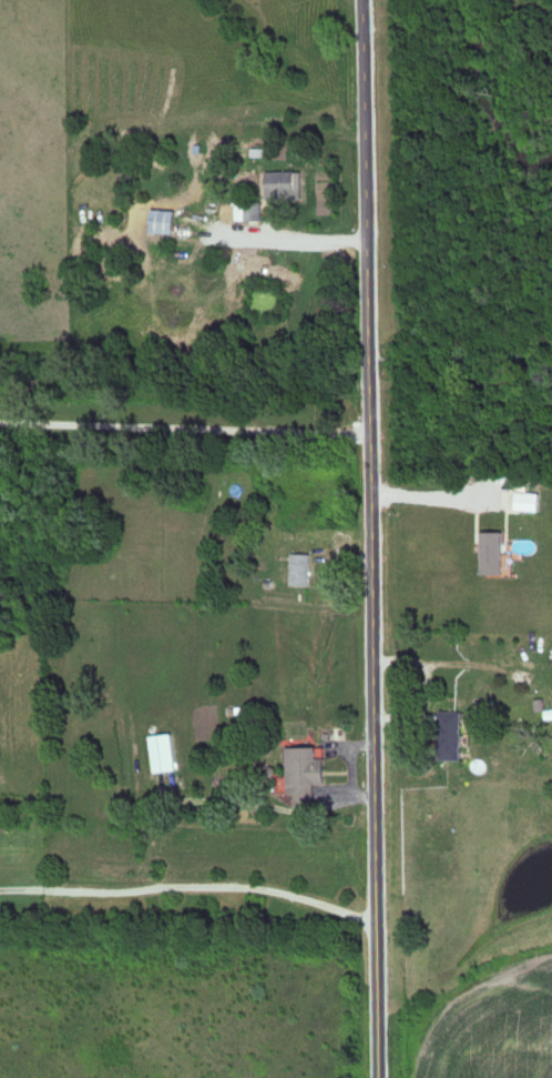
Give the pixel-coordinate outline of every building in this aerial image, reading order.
[(274,182),(264,182),(264,200),(298,200),(298,173),(274,173),(274,182)] [(174,235),(174,212),(148,211),(147,234),(174,235)] [(289,555),(289,587),(309,587),(309,555),(289,555)] [(457,713),(435,713),(435,762),(457,762),(457,713)] [(147,775),(171,773),(170,735),(145,736),(147,775)] [(319,748),(281,749),(282,794),(308,794),(308,786),(320,786),(319,748)]
